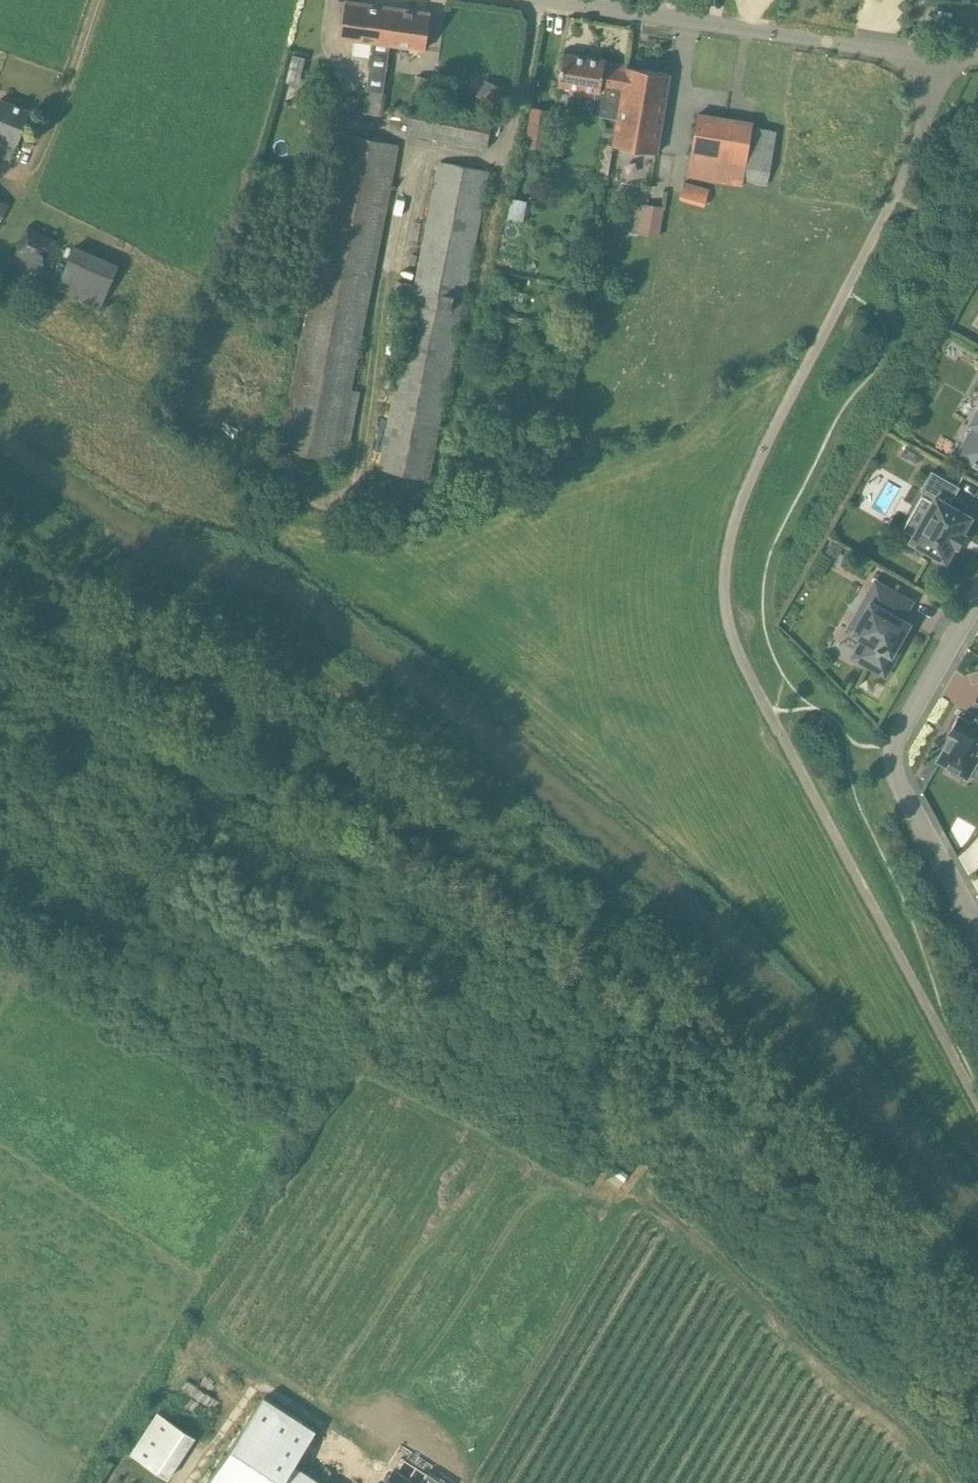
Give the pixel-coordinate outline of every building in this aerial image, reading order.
[(426,48),(431,12),(347,0),(342,38),(374,43),(365,112),(382,115),(392,43),(426,48)] [(602,86),(624,90),(627,68),(605,64),(606,59),(565,52),(560,84),(601,91),(602,86)] [(627,68),(624,90),(615,145),(658,152),(671,74),(628,67),(627,68)] [(434,79),(418,75),(407,132),(488,149),(494,116),(429,103),(434,79)] [(2,98),(0,102),(0,133),(4,135),(0,146),(0,156),(11,160),(19,141),(20,141),(32,110),(2,98)] [(552,110),(531,107),(525,146),(546,149),(552,110)] [(691,156),(688,177),(743,186),(744,182),(747,166),(771,170),(777,130),(753,126),(753,123),(698,114),(691,156)] [(400,145),(343,134),(282,449),(339,460),(339,458),(348,459),(361,392),(352,390),(400,145)] [(491,172),(440,162),(415,285),(397,282),(393,300),(412,304),(379,467),(430,477),(491,172)] [(684,182),(680,197),(705,204),(709,188),(684,182)] [(528,201),(513,198),(508,219),(523,222),(528,201)] [(0,200),(0,225),(10,204),(0,200)] [(665,208),(644,204),(639,233),(661,237),(665,208)] [(60,242),(29,227),(14,260),(45,274),(60,242)] [(74,247),(57,287),(99,305),(116,266),(74,247)] [(965,458),(977,465),(977,435),(965,458)] [(960,487),(932,471),(921,490),(935,498),(910,541),(946,561),(956,545),(958,547),(965,534),(963,532),(972,516),(950,504),(960,487)] [(911,602),(876,582),(866,600),(871,603),(854,633),(864,639),(854,657),(885,674),(896,655),(892,653),(909,623),(901,619),(911,602)] [(939,759),(953,767),(951,771),(963,778),(966,774),(967,775),(977,756),(977,718),(967,712),(963,718),(959,715),(951,730),(955,733),(939,759)] [(294,1464),(316,1430),(264,1396),(208,1482),(323,1482),(294,1464)] [(168,1477),(190,1431),(148,1412),(127,1458),(168,1477)] [(394,1469),(385,1482),(415,1482),(394,1469)] [(423,1482),(441,1482),(428,1475),(423,1482)]
